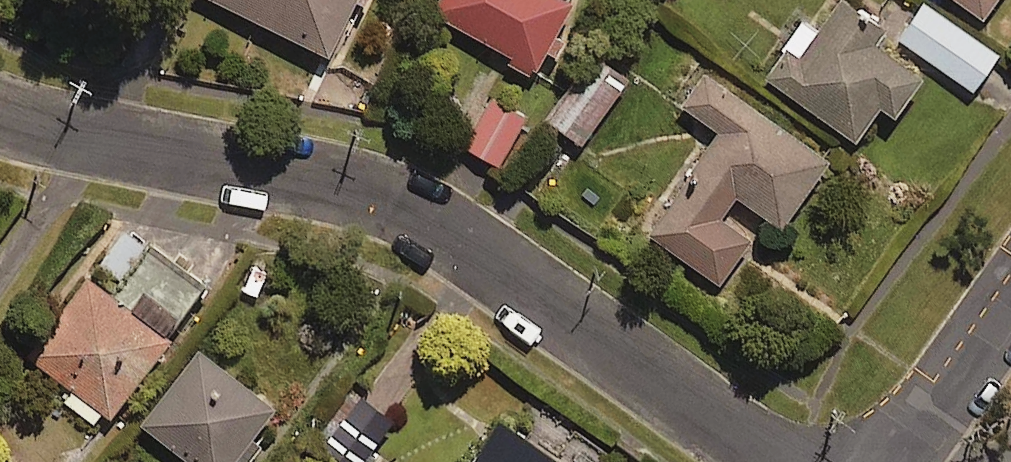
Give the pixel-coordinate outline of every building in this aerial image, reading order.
[(327,45),(347,0),(229,0),(327,45)] [(430,4),(532,61),(566,0),(432,0),(430,4)] [(853,0),(834,0),(815,27),(800,16),(763,68),(854,131),(878,96),(892,106),(920,66),(874,34),(883,21),(853,0)] [(929,0),(919,0),(896,32),(970,84),(996,47),(929,0)] [(979,10),(987,0),(965,0),(979,10)] [(580,140),(627,75),(596,53),(549,118),(580,140)] [(827,149),(704,63),(680,98),(716,123),(644,226),(717,278),(749,232),(718,210),(734,187),(779,218),(827,149)] [(525,107),(488,87),(461,137),(497,157),(525,107)] [(149,242),(122,224),(94,265),(121,283),(149,242)] [(198,277),(155,248),(123,294),(84,267),(25,352),(73,385),(64,398),(99,422),(198,277)] [(196,340),(139,421),(197,461),(241,461),(260,435),(249,428),(273,395),(196,340)] [(351,388),(318,437),(356,461),(360,461),(391,415),(351,388)] [(497,415),(464,461),(566,461),(497,415)]
